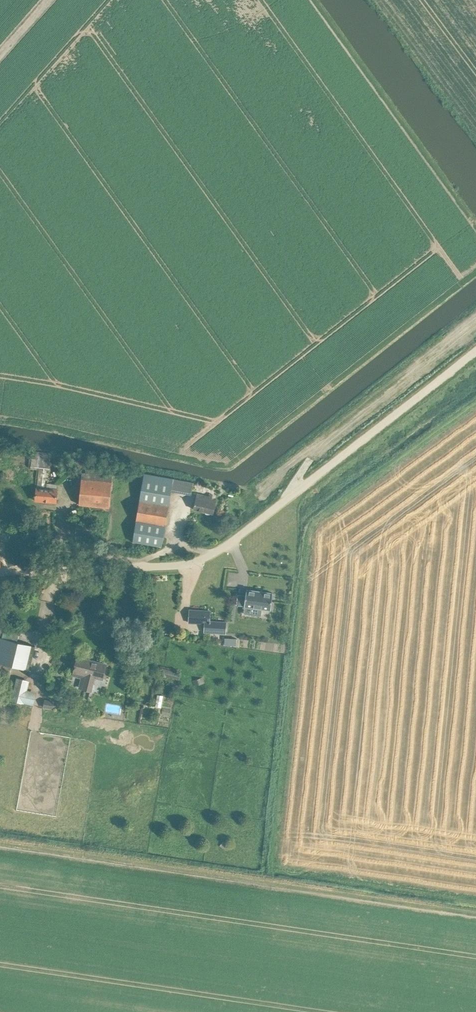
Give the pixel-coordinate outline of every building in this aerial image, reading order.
[(50,471),(51,456),(32,455),(31,469),(50,471)] [(114,508),(114,501),(110,500),(111,490),(113,476),(82,473),(80,495),(79,505),(114,508)] [(191,493),(193,482),(144,474),(133,542),(162,547),(172,490),(191,493)] [(56,502),(57,492),(57,489),(37,487),(36,500),(56,502)] [(209,496),(197,493),(193,509),(213,514),(216,500),(211,499),(212,494),(210,494),(209,496)] [(90,533),(90,525),(77,524),(76,531),(90,533)] [(238,594),(236,605),(245,606),(244,614),(261,616),(262,609),(271,610),(273,593),(247,589),(246,595),(238,594)] [(225,633),(226,622),(209,621),(210,611),(190,610),(189,622),(205,623),(205,632),(225,633)] [(2,671),(11,673),(12,666),(29,670),(33,656),(35,646),(2,638),(3,632),(20,636),(22,629),(0,623),(0,670),(2,671)] [(102,679),(103,674),(106,664),(78,657),(74,672),(86,675),(83,688),(91,690),(94,677),(102,679)] [(197,679),(198,686),(209,684),(208,677),(197,679)] [(33,706),(36,692),(27,690),(29,681),(16,678),(11,700),(33,706)] [(53,709),(54,701),(44,700),(43,707),(53,709)]
